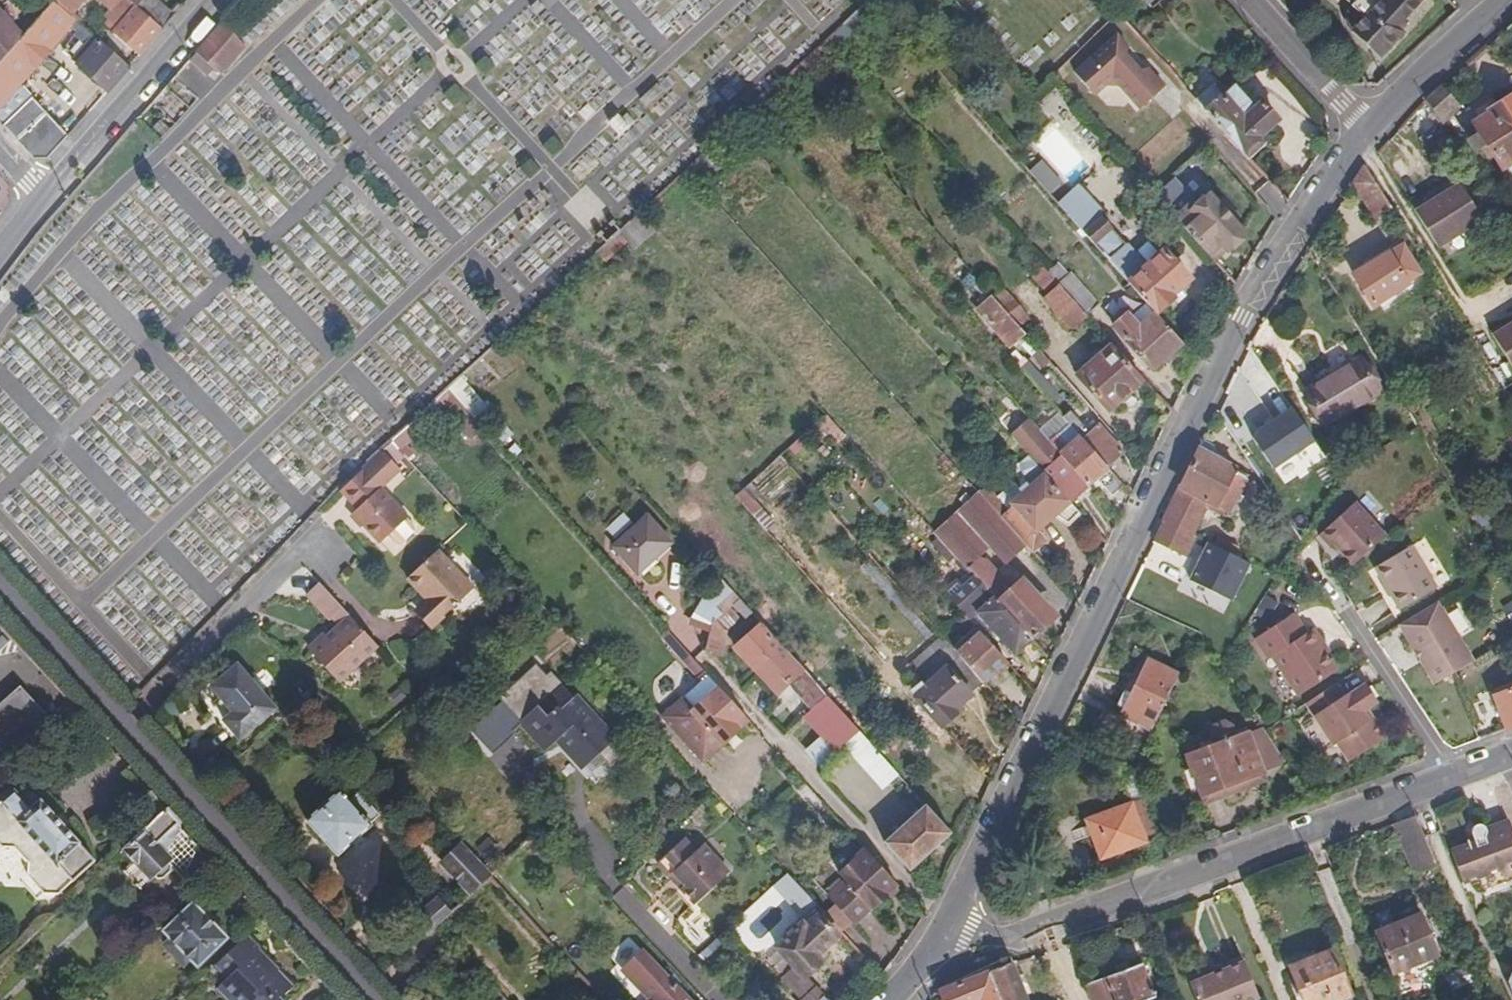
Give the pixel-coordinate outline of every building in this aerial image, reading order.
[(71,17),(86,0),(55,0),(53,2),(71,17)] [(117,15),(128,3),(125,0),(100,0),(117,15)] [(128,3),(136,9),(162,31),(176,15),(159,0),(125,0),(128,3)] [(882,6),(876,0),(863,0),(791,69),(801,80),(841,44),(882,6)] [(882,6),(889,14),(904,0),(876,0),(882,6)] [(1118,15),(1120,17),(1132,6),(1126,0),(1124,0),(1113,9),(1118,15)] [(1147,9),(1158,0),(1139,0),(1147,9)] [(1350,4),(1347,7),(1355,14),(1347,23),(1353,28),(1352,30),(1376,53),(1398,30),(1391,23),(1412,0),(1345,0),(1350,4)] [(72,26),(76,21),(71,17),(53,2),(23,38),(0,64),(0,114),(72,26)] [(114,34),(140,55),(162,31),(136,9),(114,34)] [(23,38),(0,12),(0,64),(23,38)] [(74,61),(109,92),(129,68),(76,21),(72,26),(79,33),(76,36),(87,46),(74,61)] [(229,45),(216,32),(186,64),(196,74),(202,70),(213,80),(239,55),(229,45)] [(1115,33),(1110,38),(1073,72),(1092,92),(1103,83),(1118,84),(1122,87),(1145,66),(1138,67),(1123,53),(1126,45),(1115,33)] [(1139,106),(1162,85),(1145,66),(1122,87),(1139,106)] [(801,80),(791,69),(776,84),(791,99),(806,86),(801,80)] [(1194,98),(1246,156),(1265,140),(1259,132),(1275,117),(1261,100),(1253,106),(1232,83),(1220,93),(1212,84),(1202,93),(1201,92),(1194,98)] [(1458,111),(1444,87),(1427,102),(1440,123),(1458,111)] [(769,109),(781,97),(772,88),(760,99),(769,109)] [(35,98),(3,126),(34,160),(49,159),(57,150),(69,136),(35,98)] [(1464,132),(1476,152),(1488,144),(1505,170),(1511,166),(1511,100),(1464,132)] [(1387,204),(1364,167),(1353,183),(1372,213),(1387,204)] [(1,215),(11,203),(11,186),(0,175),(0,214),(1,215)] [(1481,221),(1456,181),(1441,191),(1435,189),(1427,194),(1427,199),(1412,209),(1437,248),(1481,221)] [(1126,279),(1150,306),(1158,315),(1178,298),(1176,296),(1191,282),(1166,253),(1148,269),(1104,220),(1108,215),(1081,183),(1059,203),(1086,233),(1126,279)] [(1156,195),(1211,257),(1226,243),(1230,248),(1246,233),(1210,194),(1194,208),(1189,204),(1183,209),(1164,188),(1161,191),(1156,195)] [(620,231),(628,238),(635,245),(655,226),(642,210),(620,231)] [(620,231),(598,252),(606,259),(628,238),(620,231)] [(1419,271),(1401,242),(1387,252),(1386,249),(1351,272),(1370,303),(1419,271)] [(1060,266),(1049,275),(1058,285),(1068,276),(1060,266)] [(1073,330),(1087,317),(1060,287),(1058,285),(1049,275),(1045,270),(1034,280),(1049,297),(1047,300),(1073,330)] [(968,287),(977,279),(970,272),(961,279),(968,287)] [(1060,287),(1087,317),(1099,307),(1071,278),(1060,287)] [(1008,345),(1023,332),(1016,324),(994,299),(986,290),(981,295),(988,302),(978,310),(1008,345)] [(994,299),(1016,324),(1025,315),(1004,291),(994,299)] [(1155,372),(1185,346),(1158,315),(1150,306),(1134,320),(1129,315),(1116,327),(1155,372)] [(1502,327),(1503,330),(1511,325),(1511,321),(1502,327)] [(1503,330),(1502,327),(1491,334),(1511,368),(1511,325),(1503,330)] [(1043,367),(1050,362),(1028,338),(1023,344),(1043,367)] [(1141,383),(1111,349),(1077,378),(1108,412),(1141,383)] [(1380,389),(1360,357),(1306,390),(1326,423),(1380,389)] [(1062,417),(1070,411),(1026,361),(1022,364),(1018,361),(1015,364),(1059,413),(1062,417)] [(964,384),(977,398),(982,394),(975,386),(975,385),(969,378),(964,384)] [(454,382),(448,387),(471,412),(476,407),(454,382)] [(448,387),(418,415),(426,424),(443,409),(469,437),(482,425),(473,415),(471,412),(448,387)] [(490,400),(473,415),(482,425),(485,428),(502,414),(490,400)] [(1274,466),(1316,438),(1293,405),(1257,430),(1254,437),(1274,466)] [(1070,425),(1107,468),(1125,453),(1100,424),(1090,433),(1070,411),(1062,417),(1070,425)] [(1047,439),(1050,443),(1070,425),(1062,417),(1059,413),(1040,431),(1047,439)] [(845,435),(826,414),(809,429),(819,440),(830,431),(839,440),(845,435)] [(418,415),(392,440),(406,456),(413,450),(406,442),(426,424),(418,415)] [(1050,443),(1088,485),(1096,478),(1112,496),(1124,486),(1107,468),(1070,425),(1050,443)] [(1068,501),(1088,485),(1050,443),(1047,439),(1037,449),(1028,456),(1068,501)] [(1204,439),(1156,539),(1188,554),(1197,536),(1193,534),(1208,506),(1219,512),(1222,505),(1229,508),(1248,474),(1214,457),(1216,451),(1215,445),(1204,439)] [(381,450),(339,490),(359,509),(353,515),(381,545),(390,536),(398,544),(403,544),(416,532),(416,527),(408,519),(378,487),(398,468),(381,450)] [(758,492),(788,466),(779,456),(748,482),(758,492)] [(1026,547),(1033,555),(1045,543),(1035,531),(1057,512),(1071,523),(1080,514),(1068,501),(1028,456),(1019,464),(1025,486),(1021,490),(1023,493),(1022,493),(1011,504),(1016,510),(1011,515),(994,496),(986,488),(979,495),(1026,547)] [(1011,464),(1019,490),(1022,493),(1023,493),(1021,490),(1025,486),(1019,464),(1018,462),(1011,464)] [(784,481),(788,485),(793,481),(789,476),(784,481)] [(769,503),(788,486),(783,481),(765,498),(769,503)] [(1010,481),(994,496),(1011,515),(1016,510),(1011,504),(1022,493),(1019,490),(1010,481)] [(790,487),(795,492),(799,488),(795,483),(790,487)] [(733,496),(762,528),(770,520),(741,488),(737,492),(733,496)] [(790,488),(771,504),(775,509),(794,493),(790,488)] [(796,494),(801,498),(805,494),(801,489),(796,494)] [(1006,566),(1026,547),(979,495),(975,490),(941,521),(934,514),(924,522),(936,535),(954,555),(972,575),(979,570),(971,559),(988,546),(1006,566)] [(800,499),(796,494),(776,511),(781,516),(800,499)] [(1464,508),(1471,518),(1493,505),(1487,494),(1464,508)] [(806,505),(802,501),(783,518),(787,522),(806,505)] [(1332,544),(1351,565),(1384,535),(1354,503),(1318,535),(1328,548),(1332,544)] [(668,539),(644,513),(611,544),(636,570),(668,539)] [(1276,531),(1263,525),(1257,537),(1271,543),(1276,531)] [(944,560),(946,560),(947,560),(954,555),(936,535),(928,542),(944,560)] [(1191,582),(1230,600),(1248,563),(1210,544),(1191,582)] [(1436,588),(1411,546),(1373,568),(1399,610),(1436,588)] [(436,548),(412,570),(432,592),(426,598),(442,615),(473,586),(436,548)] [(1014,655),(1031,640),(995,601),(981,585),(975,578),(972,575),(954,555),(947,560),(946,560),(961,577),(944,593),(963,614),(969,621),(977,614),(1014,655)] [(687,617),(709,625),(710,620),(714,603),(720,610),(731,601),(737,596),(713,569),(702,591),(687,617)] [(975,578),(981,585),(984,582),(978,576),(975,578)] [(995,601),(1031,640),(1051,621),(1041,609),(1045,605),(1021,578),(995,601)] [(324,586),(321,583),(309,596),(333,622),(335,620),(346,610),(324,586)] [(737,596),(731,601),(744,615),(750,610),(737,596)] [(1256,608),(1268,616),(1276,603),(1264,596),(1256,608)] [(1511,625),(1511,624),(1511,600),(1501,607),(1511,625)] [(1473,660),(1437,601),(1398,625),(1435,684),(1451,674),(1473,660)] [(709,625),(704,648),(723,653),(725,627),(738,615),(729,604),(710,620),(709,625)] [(346,610),(335,620),(341,627),(352,616),(346,610)] [(982,681),(983,682),(1006,662),(969,621),(963,614),(957,619),(969,633),(953,649),(959,655),(982,681)] [(348,690),(387,654),(352,616),(341,627),(329,638),(313,653),(348,690)] [(1318,646),(1321,643),(1312,630),(1306,635),(1292,617),(1255,642),(1268,660),(1272,658),(1297,696),(1334,670),(1324,656),(1318,646)] [(815,704),(826,693),(760,621),(735,643),(777,690),(786,681),(796,672),(809,686),(804,691),(815,704)] [(678,657),(685,665),(693,658),(666,628),(661,633),(666,642),(678,657)] [(313,653),(329,638),(325,633),(309,648),(313,653)] [(926,685),(959,655),(953,649),(942,637),(909,667),(926,685)] [(1328,653),(1321,643),(1318,646),(1324,656),(1328,653)] [(913,696),(941,727),(956,714),(953,712),(972,696),(969,692),(982,681),(959,655),(926,685),(913,696)] [(748,718),(743,713),(693,658),(685,665),(703,685),(698,689),(705,697),(693,708),(683,697),(663,714),(704,759),(748,718)] [(593,719),(559,683),(561,681),(549,668),(545,672),(534,660),(497,695),(500,699),(468,728),(490,751),(513,730),(510,728),(519,719),(543,745),(555,736),(582,764),(596,750),(608,763),(622,751),(608,736),(610,734),(594,717),(593,719)] [(238,706),(230,713),(225,718),(243,736),(277,704),(237,661),(212,686),(223,698),(228,703),(232,699),(238,706)] [(1122,716),(1154,731),(1179,679),(1146,664),(1133,693),(1125,711),(1122,716)] [(796,672),(786,681),(809,709),(815,704),(804,691),(809,686),(796,672)] [(1382,733),(1373,722),(1369,722),(1362,712),(1366,710),(1377,703),(1365,685),(1350,695),(1349,693),(1346,695),(1338,685),(1307,707),(1314,717),(1334,746),(1337,743),(1350,761),(1382,740),(1382,733)] [(6,757),(39,728),(49,719),(21,686),(0,703),(0,750),(6,757)] [(1118,708),(1125,711),(1133,693),(1126,690),(1118,708)] [(1511,728),(1511,691),(1495,697),(1507,730),(1511,728)] [(835,749),(857,728),(826,693),(815,704),(809,709),(804,714),(820,732),(834,748),(835,749)] [(220,701),(230,713),(238,706),(232,699),(228,703),(223,698),(220,701)] [(86,718),(70,701),(49,719),(39,728),(55,744),(86,718)] [(1369,722),(1373,722),(1366,710),(1362,712),(1369,722)] [(1205,808),(1266,784),(1247,736),(1234,741),(1231,731),(1223,728),(1213,732),(1210,739),(1214,749),(1185,761),(1205,808)] [(1266,784),(1292,774),(1264,731),(1263,730),(1247,736),(1266,784)] [(829,752),(834,748),(820,732),(802,747),(820,766),(823,764),(829,752)] [(1114,763),(1122,767),(1126,760),(1118,756),(1114,763)] [(368,821),(376,813),(354,792),(347,801),(336,790),(305,821),(339,854),(369,825),(368,821)] [(0,842),(10,842),(33,868),(33,880),(45,893),(48,895),(57,895),(95,861),(33,792),(21,795),(15,800),(8,794),(0,802),(0,842)] [(121,840),(127,848),(169,810),(154,793),(141,805),(145,811),(132,822),(136,827),(121,840)] [(1100,860),(1145,843),(1143,838),(1157,833),(1144,801),(1131,807),(1130,805),(1086,822),(1100,860)] [(884,843),(909,870),(951,831),(925,802),(893,832),(889,829),(882,837),(886,841),(884,843)] [(127,848),(125,850),(150,879),(156,874),(159,878),(165,877),(174,870),(177,867),(172,860),(176,856),(167,847),(181,834),(182,831),(182,825),(169,810),(127,848)] [(1419,814),(1398,822),(1418,871),(1439,863),(1419,814)] [(1511,820),(1488,829),(1482,823),(1478,823),(1474,826),(1473,830),(1478,841),(1454,850),(1466,881),(1505,866),(1509,874),(1511,873),(1511,822),(1511,820)] [(174,870),(183,880),(198,851),(201,852),(182,831),(181,834),(167,847),(176,856),(172,860),(177,867),(174,870)] [(459,842),(448,831),(433,846),(442,856),(459,842)] [(694,850),(680,836),(655,860),(695,900),(726,869),(702,842),(694,850)] [(459,842),(442,856),(440,858),(468,890),(486,872),(459,842)] [(481,851),(491,862),(501,853),(491,842),(481,851)] [(819,886),(855,925),(872,910),(874,911),(890,896),(889,894),(899,884),(866,848),(839,874),(836,871),(819,886)] [(183,880),(191,889),(218,865),(208,854),(201,852),(198,851),(183,880)] [(798,907),(811,896),(788,870),(774,883),(798,907)] [(416,917),(426,929),(434,922),(454,902),(449,898),(444,903),(437,896),(416,917)] [(193,905),(165,931),(171,938),(164,946),(180,965),(189,957),(200,968),(228,940),(193,905)] [(1439,965),(1421,914),(1377,930),(1396,980),(1439,965)] [(804,998),(802,999),(831,999),(818,986),(816,987),(807,976),(821,963),(815,957),(838,937),(819,916),(806,929),(803,925),(777,949),(794,967),(784,976),(804,998)] [(251,933),(220,962),(232,974),(220,986),(233,999),(285,999),(284,998),(297,986),(282,969),(277,973),(259,954),(265,949),(251,933)] [(1333,949),(1290,967),(1304,999),(1339,999),(1352,995),(1333,949)] [(675,985),(644,953),(624,972),(651,999),(689,999),(675,985)] [(1085,985),(1091,999),(1141,999),(1155,994),(1142,961),(1085,985)] [(989,971),(1001,999),(1028,999),(1013,962),(989,971)] [(1245,964),(1224,972),(1222,968),(1186,982),(1194,999),(1258,999),(1245,964)] [(1455,989),(1481,978),(1476,964),(1449,975),(1455,989)] [(12,974),(7,968),(0,975),(0,986),(12,974)] [(989,971),(940,990),(944,999),(1001,999),(989,971)] [(105,996),(99,990),(90,999),(91,999),(102,999),(105,996)]
